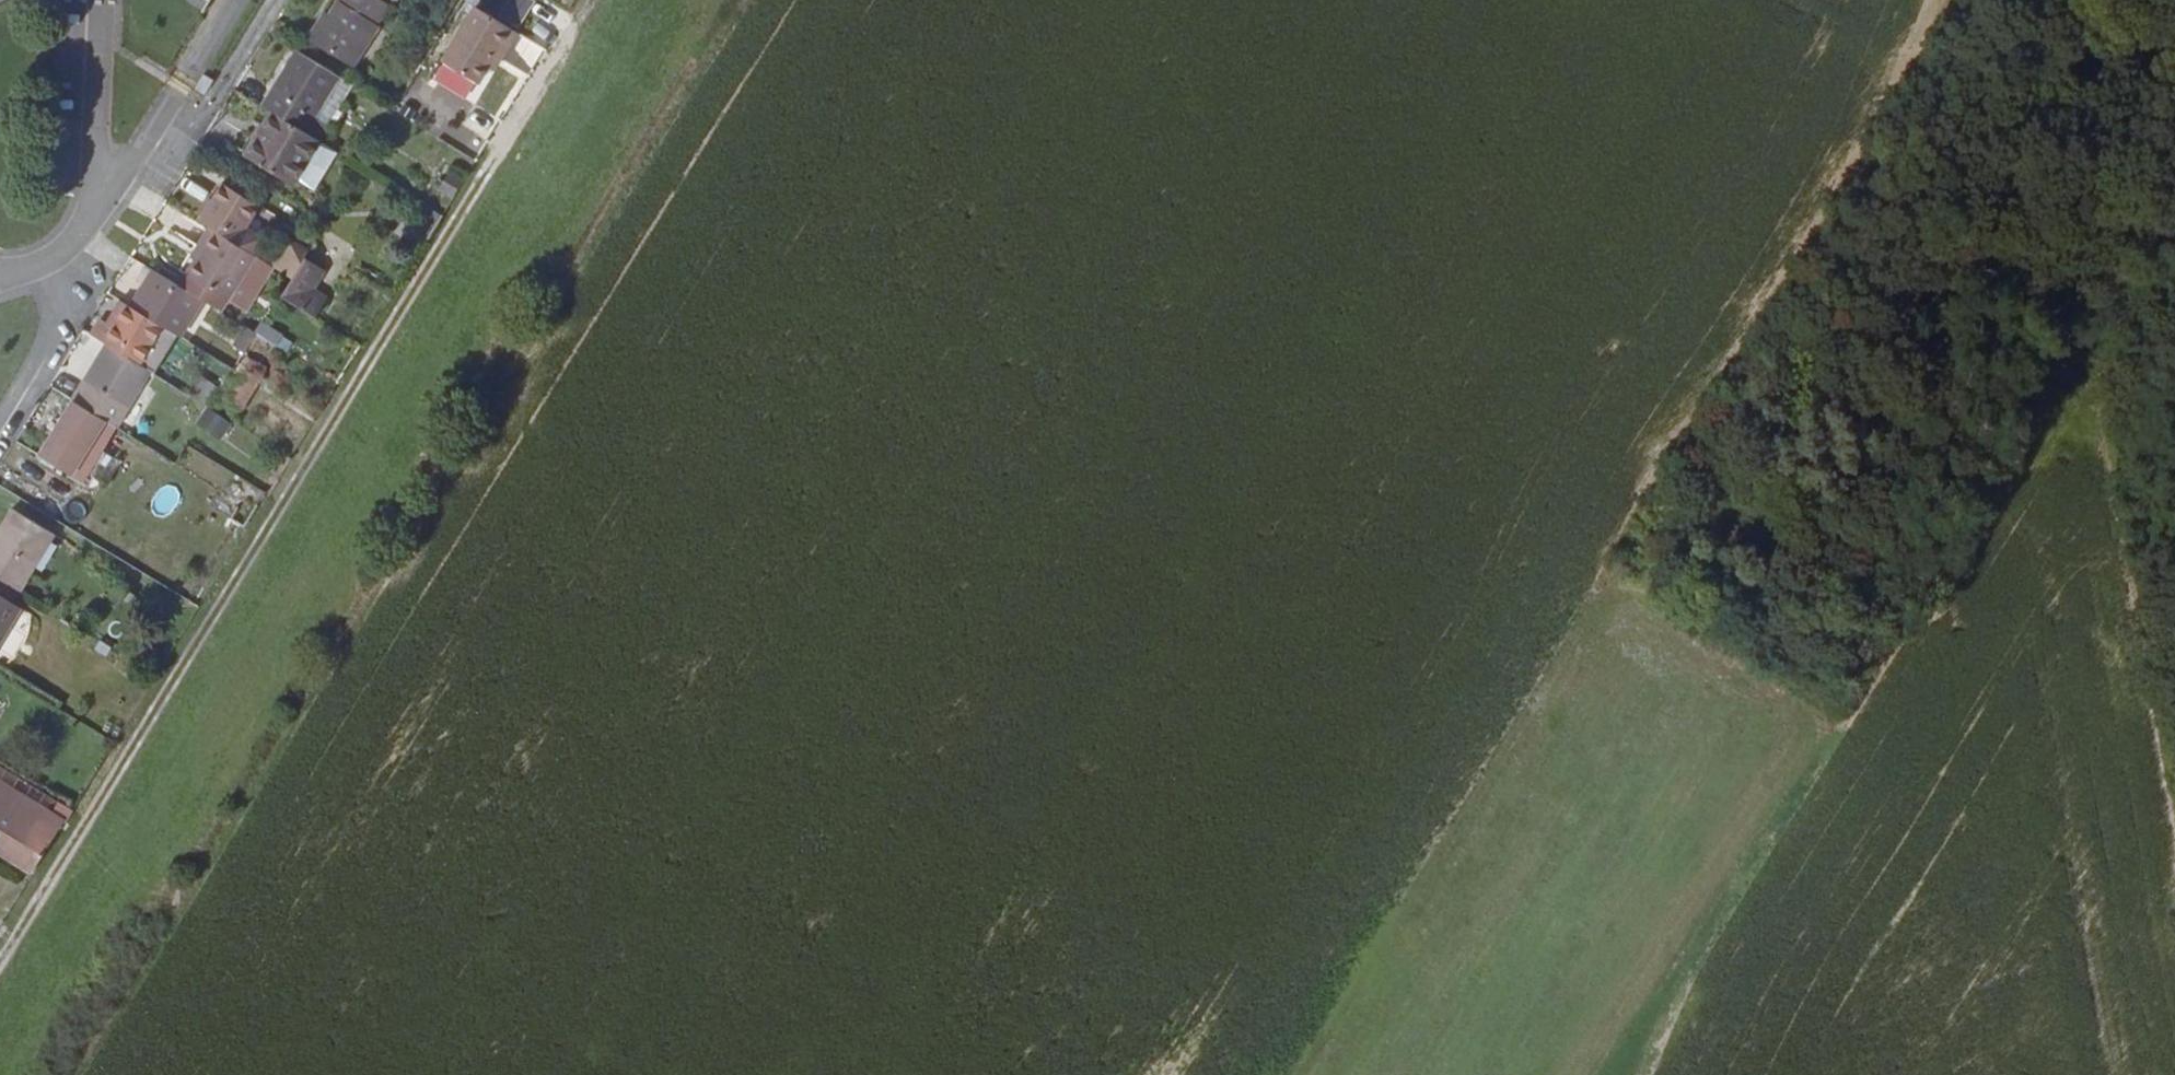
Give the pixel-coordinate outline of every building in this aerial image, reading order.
[(366,0),(342,0),(331,18),(327,15),(310,41),(345,62),(370,24),(372,25),(382,11),(366,0)] [(501,60),(517,34),(476,7),(453,45),(488,67),(495,56),(501,60)] [(488,67),(453,45),(444,60),(478,83),(488,67)] [(341,79),(300,54),(277,89),(319,114),(341,79)] [(488,67),(494,71),(501,60),(495,56),(488,67)] [(212,86),(220,73),(208,64),(199,78),(212,86)] [(319,114),(277,89),(265,108),(272,112),(307,134),(319,114)] [(307,134),(272,112),(246,154),(292,184),(319,142),(307,134)] [(259,206),(222,183),(199,220),(210,227),(233,241),(236,244),(259,206)] [(233,241),(210,227),(198,246),(203,250),(180,287),(204,301),(220,311),(255,255),(236,244),(233,241)] [(292,278),(301,265),(286,255),(277,269),(292,278)] [(317,269),(304,260),(301,265),(292,278),(281,298),(313,318),(321,305),(304,293),(317,269)] [(322,273),(317,269),(304,293),(321,305),(324,300),(310,291),(322,273)] [(204,301),(155,271),(132,309),(163,328),(181,340),(204,301)] [(132,309),(126,305),(113,325),(103,319),(92,334),(110,345),(140,364),(156,341),(163,328),(132,309)] [(258,334),(246,328),(238,342),(249,349),(251,346),(258,334)] [(263,354),(270,342),(258,334),(251,346),(263,354)] [(86,383),(127,410),(151,371),(140,364),(110,345),(86,383)] [(241,366),(221,397),(244,411),(269,372),(256,364),(251,372),(241,366)] [(189,395),(212,410),(221,394),(199,379),(189,395)] [(115,429),(127,410),(86,383),(74,403),(115,429)] [(220,439),(231,422),(206,407),(195,424),(220,439)] [(71,474),(92,440),(63,421),(42,455),(71,474)] [(0,533),(0,578),(22,591),(57,534),(15,508),(0,533)] [(24,609),(0,594),(0,647),(24,609)] [(57,830),(60,832),(67,821),(0,779),(0,793),(57,830)] [(0,793),(0,852),(32,871),(57,830),(0,793)]
